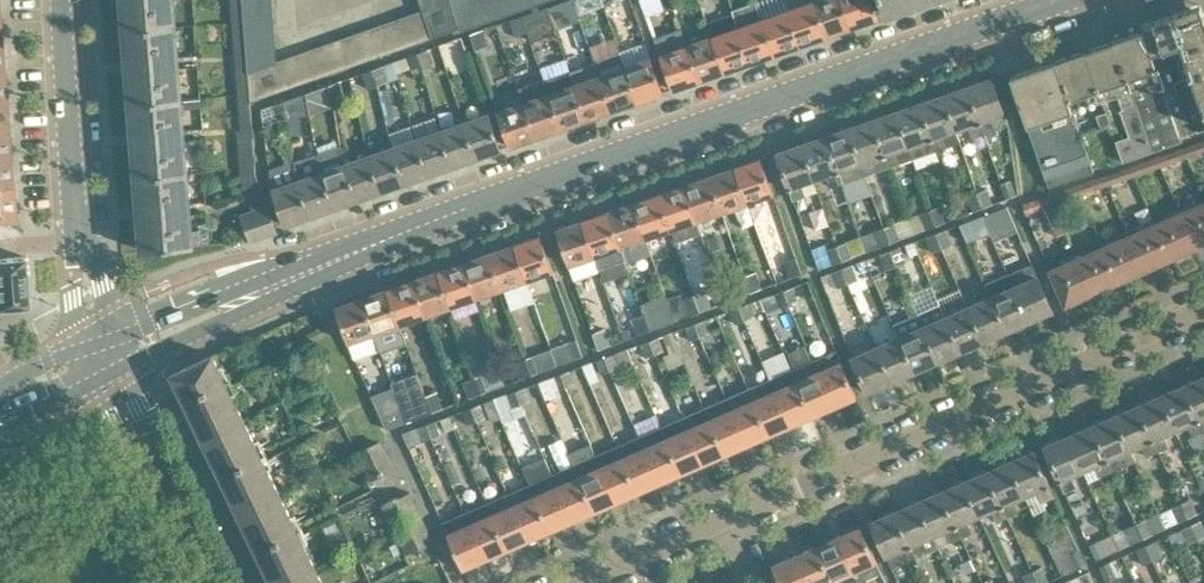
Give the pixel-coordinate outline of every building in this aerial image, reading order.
[(174,0),(118,0),(118,2),(122,1),(124,29),(176,25),(174,0)] [(232,9),(245,8),(244,0),(231,0),(232,9)] [(273,0),(244,0),(245,8),(245,9),(274,6),(273,0)] [(423,8),(433,36),(460,26),(451,0),(420,0),(423,8)] [(483,0),(451,0),(460,26),(461,30),(489,20),(483,0)] [(497,0),(483,0),(489,20),(502,16),(497,0)] [(511,0),(497,0),(502,16),(514,11),(511,0)] [(525,0),(511,0),(514,11),(527,7),(525,0)] [(573,0),(565,0),(562,1),(567,17),(578,13),(573,0)] [(603,0),(573,0),(578,13),(604,4),(603,0)] [(756,1),(762,18),(773,53),(801,43),(789,9),(786,0),(759,0),(756,1)] [(826,35),(814,0),(789,9),(801,43),(826,35)] [(843,0),(814,0),(826,35),(851,26),(843,0)] [(872,0),(843,0),(851,26),(878,16),(872,0)] [(886,14),(925,0),(881,0),(886,14)] [(1203,13),(1200,4),(1171,14),(1181,43),(1180,44),(1182,49),(1203,41),(1203,15),(1203,13)] [(275,20),(274,6),(245,9),(246,19),(246,22),(275,20)] [(245,8),(232,9),(233,20),(246,19),(245,9),(245,8)] [(433,36),(423,8),(411,13),(420,40),(433,36)] [(540,27),(535,11),(522,15),(528,31),(540,27)] [(420,40),(411,13),(398,17),(408,45),(420,40)] [(707,23),(711,36),(723,70),(749,62),(736,27),(732,14),(707,23)] [(1181,43),(1171,14),(1152,21),(1155,29),(1145,33),(1152,54),(1153,53),(1180,44),(1181,43)] [(528,31),(522,15),(511,19),(517,35),(528,31)] [(408,45),(398,17),(385,22),(395,49),(408,45)] [(773,53),(762,18),(736,27),(749,62),(773,53)] [(246,19),(233,20),(234,32),(246,31),(246,22),(246,19)] [(276,33),(275,20),(246,22),(246,31),(247,36),(276,33)] [(395,49),(385,22),(373,26),(382,54),(395,49)] [(182,99),(177,36),(176,25),(124,29),(127,61),(122,61),(123,72),(123,74),(128,74),(130,103),(182,99)] [(382,54),(373,26),(360,31),(370,58),(382,54)] [(489,45),(484,28),(471,32),(477,49),(489,45)] [(246,31),(234,32),(235,43),(247,42),(247,36),(246,31)] [(370,58),(360,31),(348,35),(357,63),(370,58)] [(1157,70),(1152,54),(1145,33),(1144,31),(1114,41),(1153,150),(1181,140),(1174,119),(1168,103),(1163,86),(1161,80),(1157,70)] [(686,45),(688,44),(683,32),(657,41),(674,88),(698,79),(686,45)] [(277,46),(276,33),(247,36),(247,42),(248,49),(277,46)] [(357,63),(348,35),(335,40),(345,67),(357,63)] [(711,36),(688,44),(686,45),(698,79),(723,70),(711,36)] [(345,67),(335,40),(322,44),(332,71),(345,67)] [(1153,150),(1114,41),(1085,51),(1102,100),(1119,94),(1124,107),(1121,108),(1130,135),(1116,139),(1124,160),(1153,150)] [(1182,49),(1191,74),(1203,69),(1203,41),(1182,49)] [(247,42),(235,43),(236,54),(248,53),(248,49),(247,42)] [(332,71),(322,44),(310,49),(319,76),(332,71)] [(278,60),(277,46),(248,49),(248,53),(249,62),(249,64),(249,70),(278,60)] [(433,64),(427,48),(418,52),(423,68),(433,64)] [(319,76),(310,49),(297,53),(307,80),(319,76)] [(1102,100),(1085,51),(1055,61),(1072,110),(1073,109),(1102,100)] [(423,68),(418,52),(408,55),(414,71),(423,68)] [(248,53),(236,54),(236,65),(249,64),(249,62),(248,53)] [(307,80),(297,53),(278,60),(249,70),(250,76),(251,87),(251,98),(252,100),(307,80)] [(1171,65),(1167,54),(1155,58),(1153,53),(1152,54),(1157,70),(1171,65)] [(620,54),(596,63),(612,110),(636,101),(624,66),(620,54)] [(665,91),(652,56),(624,66),(636,101),(665,91)] [(1072,110),(1055,61),(1033,69),(1070,179),(1095,170),(1073,109),(1072,110)] [(586,119),(612,110),(596,63),(571,71),(570,70),(569,70),(586,119)] [(249,64),(236,65),(237,77),(250,76),(249,70),(249,64)] [(389,80),(383,65),(373,68),(379,84),(389,80)] [(1176,81),(1171,65),(1157,70),(1161,80),(1163,86),(1176,81)] [(379,84),(373,68),(364,72),(370,87),(379,84)] [(1070,179),(1033,69),(1010,76),(1048,187),(1070,179)] [(1191,74),(1200,99),(1203,98),(1203,69),(1191,74)] [(586,119),(569,70),(545,79),(562,127),(586,119)] [(250,76),(237,77),(238,88),(251,87),(250,76)] [(562,127),(545,79),(519,88),(523,100),(536,136),(562,127)] [(1004,113),(992,79),(979,84),(977,82),(968,85),(968,87),(983,132),(995,128),(991,117),(1004,113)] [(344,96),(339,80),(329,84),(335,100),(344,96)] [(1182,98),(1176,81),(1163,86),(1168,103),(1182,98)] [(335,100),(329,84),(320,87),(325,103),(335,100)] [(251,87),(238,88),(239,99),(251,98),(251,87)] [(983,132),(968,87),(968,88),(955,92),(953,90),(944,93),(944,94),(960,140),(983,132)] [(960,140),(944,94),(944,96),(931,100),(929,99),(921,101),(920,104),(936,149),(960,140)] [(300,112),(294,96),(284,100),(290,116),(300,112)] [(251,98),(239,99),(240,110),(252,109),(252,100),(251,98)] [(1186,110),(1182,98),(1168,103),(1174,119),(1192,113),(1191,108),(1186,110)] [(7,99),(0,100),(0,129),(9,128),(7,99)] [(188,172),(182,99),(130,103),(132,134),(128,134),(129,148),(133,147),(136,177),(188,172)] [(290,116),(284,100),(275,103),(280,119),(290,116)] [(536,136),(523,100),(498,108),(510,145),(536,136)] [(936,149),(920,104),(907,109),(905,107),(897,110),(897,112),(912,157),(936,149)] [(1193,131),(1190,122),(1198,120),(1193,108),(1191,108),(1192,113),(1174,119),(1181,140),(1183,139),(1181,135),(1193,131)] [(252,109),(240,110),(241,121),(253,121),(252,109)] [(502,148),(488,110),(463,119),(476,157),(485,154),(487,156),(495,153),(495,151),(502,148)] [(1112,123),(1107,110),(1097,114),(1101,127),(1112,123)] [(912,157),(897,112),(884,117),(882,115),(874,118),(873,120),(873,121),(888,165),(912,157)] [(476,157),(463,119),(439,128),(452,166),(463,162),(465,164),(472,161),(472,159),(476,157)] [(253,121),(241,121),(241,129),(238,130),(238,133),(254,132),(253,121)] [(888,165),(873,121),(860,125),(858,123),(850,126),(849,129),(865,174),(888,165)] [(9,128),(0,129),(0,157),(11,156),(9,128)] [(452,166),(439,128),(415,136),(429,174),(439,170),(441,172),(448,170),(448,167),(452,166)] [(865,174),(849,129),(836,133),(834,131),(826,134),(826,137),(825,137),(840,182),(842,182),(846,193),(868,185),(865,174)] [(254,132),(238,133),(239,144),(255,143),(254,132)] [(429,174),(415,136),(392,144),(405,182),(415,179),(417,181),(424,178),(424,176),(429,174)] [(840,182),(825,137),(813,141),(810,140),(803,142),(802,145),(801,145),(813,178),(827,173),(831,185),(840,182)] [(1187,146),(1191,155),(1203,150),(1203,140),(1187,146)] [(255,143),(239,144),(240,155),(256,154),(255,143)] [(405,182),(392,144),(368,152),(381,190),(391,187),(393,189),(401,186),(401,184),(405,182)] [(357,198),(344,161),(341,145),(318,154),(321,169),(334,207),(344,203),(346,205),(354,202),(354,200),(357,198)] [(813,178),(801,145),(789,150),(787,148),(779,150),(778,153),(777,154),(789,188),(790,188),(794,199),(807,194),(802,181),(813,178)] [(1163,165),(1191,155),(1187,146),(1160,155),(1163,165)] [(381,190),(368,152),(344,161),(357,198),(367,195),(369,197),(377,194),(377,191),(381,190)] [(256,154),(240,155),(241,167),(257,166),(256,154)] [(318,154),(293,161),(294,168),(297,177),(310,215),(319,212),(321,214),(329,211),(329,208),(334,207),(321,169),(318,154)] [(1163,165),(1160,155),(1133,165),(1136,174),(1163,165)] [(11,156),(0,157),(0,185),(13,184),(11,156)] [(774,191),(762,158),(734,168),(746,201),(774,191)] [(979,166),(982,182),(1010,178),(1008,162),(979,166)] [(1136,174),(1133,165),(1105,174),(1109,184),(1136,174)] [(257,166),(241,167),(241,176),(242,178),(257,177),(257,166)] [(746,201),(734,168),(708,177),(720,210),(746,201)] [(194,246),(189,187),(188,172),(136,177),(138,207),(134,207),(135,219),(135,221),(139,220),(141,250),(194,246)] [(1081,193),(1109,184),(1105,174),(1078,184),(1081,193)] [(257,177),(242,178),(246,191),(261,186),(257,177)] [(310,215),(297,177),(273,186),(286,223),(295,220),(297,222),(305,219),(305,217),(310,215)] [(720,210),(708,177),(683,186),(695,219),(720,210)] [(1017,194),(1012,178),(1001,182),(1007,198),(1017,194)] [(13,184),(0,185),(0,222),(16,221),(13,184)] [(1081,193),(1078,184),(1051,193),(1054,203),(1081,193)] [(261,186),(246,191),(250,200),(264,195),(261,186)] [(695,219),(683,186),(659,194),(670,227),(675,241),(700,233),(695,219)] [(994,202),(988,187),(976,191),(982,207),(994,202)] [(982,207),(976,191),(968,194),(974,210),(982,207)] [(1054,203),(1051,193),(1023,203),(1027,213),(1054,203)] [(670,227),(659,194),(633,203),(645,236),(670,227)] [(264,195),(250,200),(253,209),(267,204),(264,195)] [(1181,213),(1196,247),(1203,243),(1203,202),(1181,213)] [(645,236),(633,203),(608,212),(620,245),(621,245),(645,236)] [(277,232),(267,204),(253,209),(241,213),(250,240),(251,241),(277,232)] [(946,220),(940,205),(929,209),(935,224),(946,220)] [(1018,229),(1008,205),(982,214),(988,230),(990,230),(1009,272),(1014,285),(1012,286),(1027,320),(1031,319),(1033,320),(1042,317),(1042,314),(1053,309),(1033,262),(1013,271),(998,237),(1018,229)] [(935,224),(929,209),(922,212),(927,227),(935,224)] [(620,245),(608,212),(582,221),(594,254),(597,253),(602,267),(625,259),(621,245),(620,245)] [(1196,247),(1181,213),(1155,224),(1170,258),(1196,247)] [(988,230),(982,214),(974,217),(981,233),(988,230)] [(914,233),(908,216),(883,226),(889,242),(914,233)] [(594,254),(582,221),(558,229),(569,263),(594,254)] [(816,228),(823,248),(842,241),(835,221),(816,228)] [(1170,258),(1155,224),(1128,235),(1143,270),(1170,258)] [(889,242),(883,226),(862,234),(867,250),(889,242)] [(953,244),(947,228),(946,228),(935,232),(941,248),(953,244)] [(941,248),(935,232),(928,235),(934,251),(941,248)] [(553,268),(542,235),(513,245),(525,278),(553,268)] [(1143,270),(1128,235),(1102,247),(1117,281),(1143,270)] [(854,255),(848,239),(836,244),(842,260),(854,255)] [(842,260),(836,244),(827,247),(833,263),(842,260)] [(525,278),(513,245),(490,253),(501,287),(504,286),(511,309),(534,301),(525,278)] [(895,266),(906,261),(900,245),(889,250),(895,266)] [(1117,281),(1102,247),(1076,258),(1091,293),(1117,281)] [(895,266),(889,250),(877,254),(883,270),(895,266)] [(501,287),(490,253),(463,262),(475,296),(501,287)] [(803,272),(797,255),(784,260),(790,276),(803,272)] [(24,256),(0,258),(0,309),(28,306),(24,256)] [(1091,293),(1076,258),(1050,270),(1065,304),(1091,293)] [(475,296),(463,262),(437,271),(449,305),(475,296)] [(858,279),(853,263),(841,267),(847,283),(858,279)] [(847,283),(841,267),(822,275),(831,298),(842,293),(839,286),(847,283)] [(763,286),(757,270),(744,275),(750,291),(763,286)] [(449,305),(437,271),(412,280),(424,314),(449,305)] [(1014,285),(1009,272),(986,283),(992,295),(989,296),(1005,330),(1008,329),(1011,330),(1019,327),(1019,324),(1027,320),(1012,286),(1014,285)] [(750,291),(744,275),(733,279),(739,295),(750,291)] [(424,314),(412,280),(387,289),(399,323),(424,314)] [(798,299),(793,286),(783,289),(789,303),(798,299)] [(387,289),(362,297),(380,350),(405,341),(399,323),(387,289)] [(714,305),(708,289),(694,294),(700,310),(714,305)] [(789,303),(783,289),(776,292),(780,306),(789,303)] [(700,310),(694,294),(684,298),(681,292),(668,297),(667,293),(665,294),(674,320),(700,310)] [(674,320),(665,294),(653,299),(656,308),(645,313),(650,329),(674,320)] [(1005,330),(989,296),(967,306),(982,340),(985,339),(988,340),(997,337),(996,334),(1005,330)] [(362,297),(337,306),(356,359),(380,350),(362,297)] [(755,315),(750,302),(738,306),(744,320),(755,315)] [(938,304),(916,314),(921,326),(936,360),(940,359),(942,360),(950,357),(950,354),(959,350),(944,316),(938,304)] [(744,320),(738,306),(718,314),(723,328),(744,320)] [(982,340),(967,306),(944,316),(959,350),(962,349),(965,351),(972,347),(973,344),(982,340)] [(650,329),(645,313),(633,317),(639,333),(650,329)] [(916,314),(893,324),(898,336),(913,370),(917,369),(919,371),(926,367),(927,364),(936,360),(921,326),(916,314)] [(710,332),(705,318),(694,322),(700,336),(710,332)] [(700,336),(694,322),(687,325),(692,339),(700,336)] [(612,343),(607,327),(594,332),(600,348),(612,343)] [(681,348),(673,330),(664,334),(671,352),(681,348)] [(665,349),(659,335),(649,339),(655,352),(665,349)] [(913,370),(898,336),(875,346),(890,380),(894,379),(896,381),(903,377),(903,375),(913,370)] [(584,354),(578,338),(553,347),(558,363),(584,354)] [(655,352),(649,339),(642,342),(647,356),(655,352)] [(644,361),(637,343),(626,348),(628,353),(632,360),(634,364),(635,364),(636,365),(644,361)] [(834,405),(813,359),(812,359),(806,345),(788,352),(794,367),(791,369),(811,415),(834,405)] [(890,380),(875,346),(852,357),(867,391),(871,389),(873,391),(880,387),(880,385),(890,380)] [(558,363),(553,347),(539,352),(526,357),(532,373),(558,363)] [(626,348),(615,352),(604,356),(610,369),(632,360),(628,353),(626,348)] [(855,396),(835,349),(813,359),(834,405),(855,396)] [(505,384),(493,351),(469,359),(475,376),(481,393),(505,384)] [(248,424),(213,352),(171,372),(206,445),(248,424)] [(610,369),(604,356),(597,359),(602,373),(610,369)] [(331,370),(325,357),(316,361),(322,374),(331,370)] [(532,373),(526,357),(514,361),(520,378),(532,373)] [(600,379),(593,361),(582,365),(587,376),(588,375),(591,383),(600,379)] [(575,382),(570,369),(559,373),(565,386),(575,382)] [(811,415),(791,369),(770,378),(790,425),(811,415)] [(565,386),(559,373),(553,375),(558,389),(565,386)] [(481,393),(475,376),(465,380),(470,397),(481,393)] [(1194,381),(1192,379),(1184,382),(1183,383),(1203,428),(1203,376),(1194,381)] [(790,425),(770,378),(748,388),(767,434),(790,425)] [(419,416),(430,412),(424,395),(420,382),(395,392),(405,421),(419,416)] [(1183,383),(1183,385),(1171,391),(1169,389),(1161,392),(1161,395),(1160,395),(1175,428),(1188,422),(1193,435),(1203,430),(1203,428),(1183,383)] [(531,399),(526,385),(514,390),(520,403),(531,399)] [(767,434),(748,388),(726,397),(746,444),(767,434)] [(445,406),(438,390),(424,395),(430,412),(445,406)] [(498,411),(520,403),(514,390),(492,398),(498,411)] [(1175,428),(1160,395),(1148,401),(1146,399),(1138,402),(1137,405),(1158,450),(1169,445),(1164,433),(1175,428)] [(746,444),(726,397),(705,406),(712,424),(725,453),(746,444)] [(498,411),(492,398),(486,401),(492,420),(501,417),(498,411)] [(487,416),(482,403),(482,402),(470,406),(476,420),(487,416)] [(1158,450),(1137,405),(1125,411),(1123,409),(1114,413),(1114,416),(1129,448),(1140,443),(1146,455),(1158,450)] [(403,422),(396,406),(385,410),(391,427),(403,422)] [(476,420),(470,406),(463,409),(468,422),(476,420)] [(725,453),(712,424),(705,406),(683,416),(703,463),(725,453)] [(456,429),(450,414),(425,424),(431,437),(441,433),(442,435),(456,429)] [(682,472),(661,426),(656,414),(635,424),(639,435),(660,482),(682,472)] [(703,463),(683,416),(661,426),(682,472),(703,463)] [(1129,448),(1114,416),(1102,421),(1100,419),(1092,423),(1091,426),(1111,471),(1123,465),(1118,453),(1129,448)] [(283,497),(248,424),(206,445),(241,517),(283,497)] [(424,439),(431,437),(425,424),(404,432),(410,446),(424,439)] [(1111,471),(1091,426),(1079,431),(1077,429),(1069,433),(1069,436),(1067,436),(1082,468),(1087,481),(1101,475),(1111,471)] [(660,482),(639,435),(617,445),(637,492),(660,482)] [(1082,468),(1067,436),(1056,441),(1053,439),(1046,443),(1046,446),(1045,446),(1060,480),(1065,491),(1077,486),(1071,473),(1082,468)] [(393,467),(380,441),(360,451),(372,477),(393,467)] [(616,501),(595,454),(590,443),(569,453),(574,464),(594,510),(616,501)] [(637,492),(617,445),(595,454),(616,501),(637,492)] [(1053,495),(1033,451),(1031,450),(1023,453),(1023,456),(1010,461),(1030,504),(1043,499),(1053,495)] [(571,520),(551,474),(544,458),(523,467),(530,483),(551,530),(571,520)] [(1030,504),(1010,461),(1008,460),(1000,463),(999,466),(987,471),(1007,516),(1019,511),(1019,509),(1030,504)] [(594,510),(574,464),(551,474),(571,520),(594,510)] [(1007,516),(987,471),(985,470),(976,473),(976,476),(965,481),(980,513),(992,508),(997,520),(1007,516)] [(1180,480),(1180,495),(1197,495),(1197,479),(1180,480)] [(980,513),(965,481),(963,482),(961,480),(953,483),(953,486),(942,491),(962,536),(973,531),(968,518),(980,513)] [(551,530),(530,483),(508,493),(528,539),(551,530)] [(433,541),(410,490),(384,502),(407,553),(433,541)] [(962,536),(942,491),(941,491),(939,490),(931,493),(930,496),(919,501),(939,546),(951,540),(962,536)] [(528,539),(508,493),(485,503),(506,549),(528,539)] [(283,497),(241,517),(273,582),(291,582),(318,569),(283,497)] [(1198,512),(1192,497),(1182,502),(1188,516),(1198,512)] [(939,546),(919,501),(918,502),(915,500),(908,503),(908,506),(897,511),(917,556),(916,556),(920,563),(930,559),(927,552),(939,546)] [(1188,516),(1182,502),(1172,506),(1179,520),(1188,516)] [(506,549),(485,503),(463,512),(484,559),(506,549)] [(917,556),(897,511),(895,512),(892,510),(885,513),(885,516),(871,522),(886,556),(888,555),(893,566),(916,556),(917,556)] [(1122,511),(1097,517),(1101,532),(1125,526),(1122,511)] [(484,559),(463,512),(443,521),(464,568),(484,559)] [(1153,532),(1146,518),(1134,523),(1141,538),(1153,532)] [(1202,519),(1192,523),(1199,538),(1203,535),(1203,523),(1202,519)] [(1086,563),(1066,521),(1044,531),(1063,573),(1086,563)] [(1141,538),(1134,523),(1127,527),(1133,541),(1141,538)] [(1199,538),(1192,523),(1183,527),(1189,542),(1199,538)] [(881,571),(861,526),(837,536),(852,570),(854,569),(860,581),(881,571)] [(817,546),(831,578),(833,578),(835,582),(858,582),(857,582),(852,570),(837,536),(831,539),(829,535),(817,540),(819,545),(817,546)] [(1097,558),(1107,554),(1099,539),(1090,543),(1097,558)] [(1163,554),(1157,539),(1147,544),(1153,558),(1163,554)] [(1153,558),(1147,544),(1137,548),(1144,563),(1153,558)] [(817,546),(795,555),(807,582),(835,582),(833,578),(831,578),(817,546)] [(795,555),(772,565),(780,582),(807,582),(795,555)] [(1117,575),(1110,561),(1100,565),(1108,580),(1117,575)] [(1043,565),(1032,570),(1037,582),(1044,582),(1050,580),(1043,565)] [(318,569),(291,582),(325,582),(318,569)] [(1032,570),(1024,574),(1028,582),(1037,582),(1032,570)] [(1089,570),(1065,581),(1066,582),(1095,582),(1089,570)]
